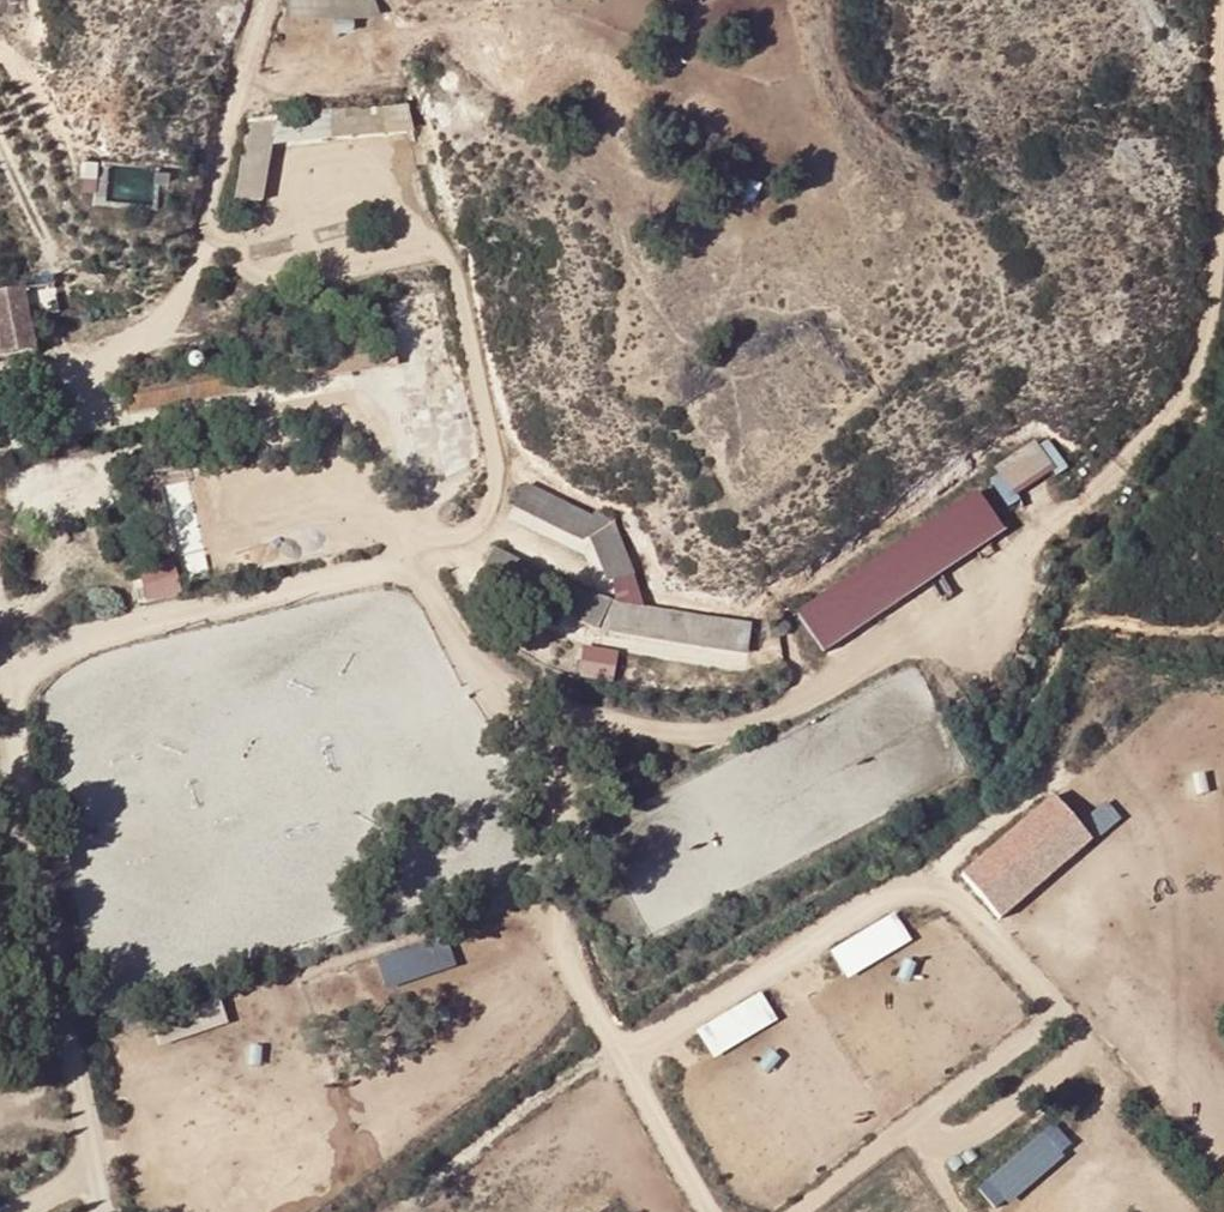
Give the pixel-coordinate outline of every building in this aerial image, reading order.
[(271,198),(270,115),(246,115),(246,198),(271,198)] [(84,155),(84,192),(111,192),(111,155),(84,155)] [(0,265),(0,321),(10,319),(14,340),(42,335),(29,282),(55,277),(50,254),(0,265)] [(992,461),(1010,495),(1064,466),(1046,432),(992,461)] [(974,488),(797,609),(825,650),(1002,530),(974,488)] [(134,567),(142,601),(178,593),(170,559),(134,567)] [(750,622),(611,601),(606,633),(745,654),(750,622)] [(582,646),(577,677),(611,682),(616,652),(582,646)] [(1003,919),(1096,838),(1055,791),(962,871),(1003,919)] [(896,910),(832,949),(850,977),(913,939),(896,910)] [(380,953),(387,984),(457,968),(450,937),(380,953)] [(714,1056),(780,1019),(763,989),(698,1026),(714,1056)] [(979,1186),(999,1209),(1077,1144),(1057,1121),(979,1186)]
